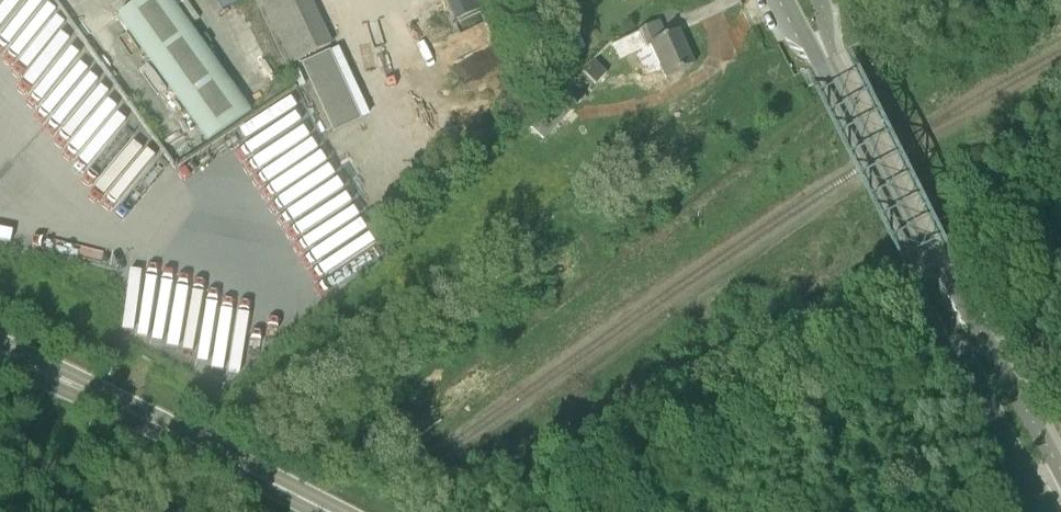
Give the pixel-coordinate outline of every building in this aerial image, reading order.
[(118,15),(209,141),(252,110),(173,0),(140,0),(118,15)] [(311,54),(331,45),(310,0),(262,0),(291,64),(311,54)] [(611,42),(611,43),(620,60),(635,53),(646,78),(660,71),(664,79),(694,65),(678,30),(666,36),(659,23),(614,44),(611,42)] [(608,73),(594,60),(583,71),(597,85),(608,73)]
